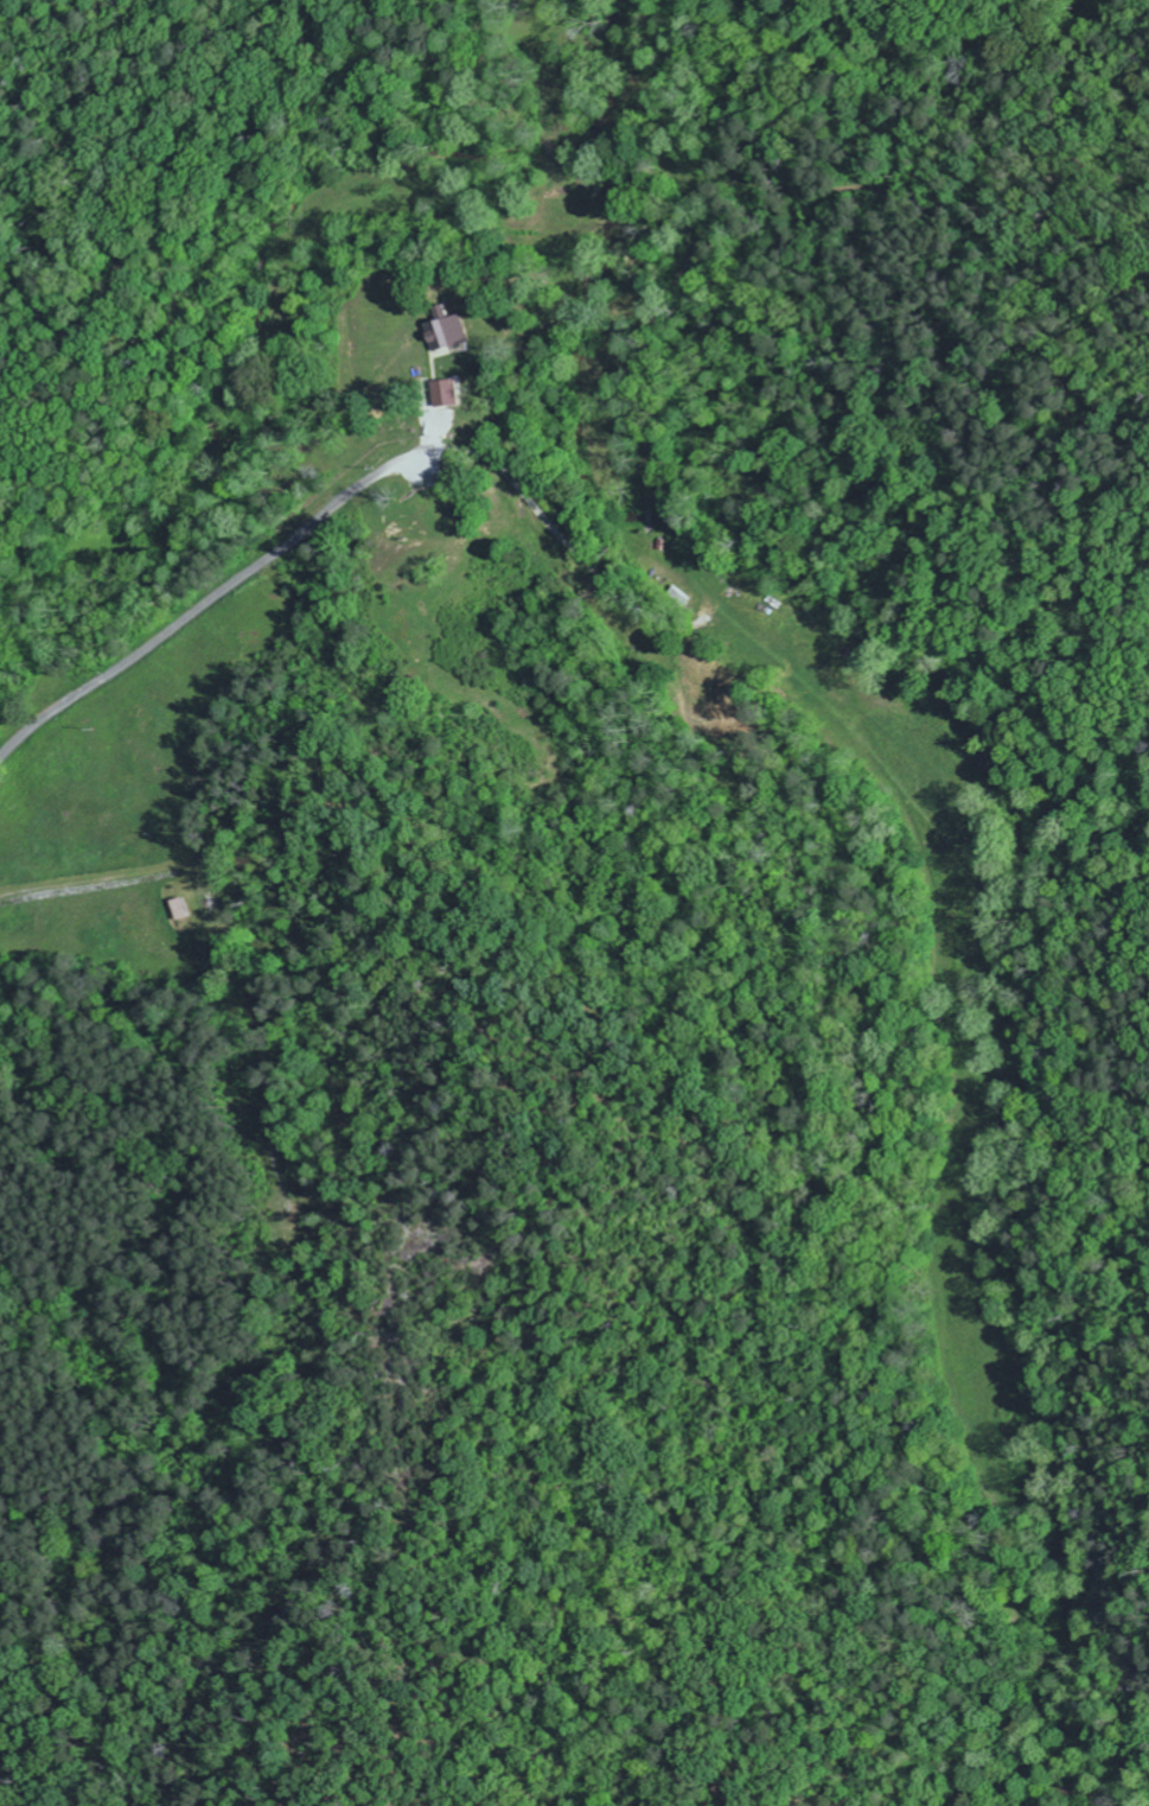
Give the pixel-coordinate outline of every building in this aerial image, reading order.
[(446,352),(485,342),(477,314),(438,325),(446,352)] [(472,405),(470,379),(443,382),(445,408),(472,405)] [(180,900),(184,920),(197,918),(193,898),(180,900)]
